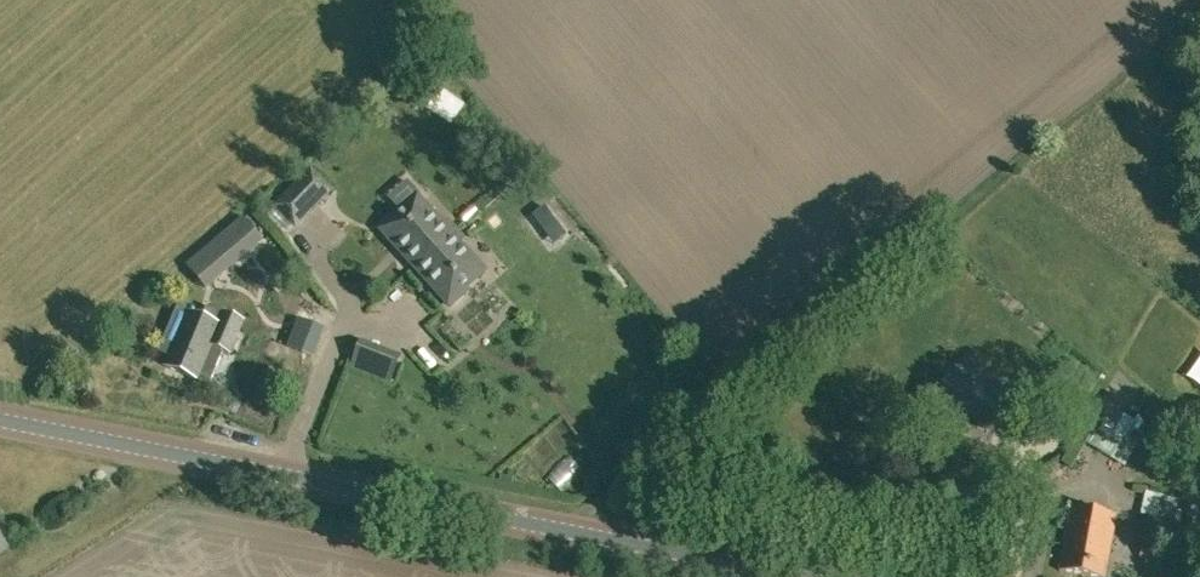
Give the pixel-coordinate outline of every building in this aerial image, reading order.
[(286,196),(306,215),(330,190),(311,171),(286,196)] [(379,228),(415,267),(456,230),(448,221),(442,226),(417,198),(399,214),(397,212),(379,228)] [(460,217),(465,222),(476,211),(472,207),(460,217)] [(476,211),(465,222),(469,226),(480,216),(476,211)] [(206,290),(264,242),(243,217),(185,265),(206,290)] [(456,230),(415,267),(451,307),(468,291),(466,288),(484,272),(459,244),(464,239),(456,230)] [(243,321),(207,306),(202,318),(175,307),(157,351),(170,357),(166,367),(198,380),(211,346),(230,354),(243,321)] [(350,367),(392,384),(402,356),(361,340),(350,367)] [(974,427),(993,434),(1008,388),(991,383),(989,388),(944,372),(930,412),(949,418),(951,412),(977,420),(974,427)] [(1060,464),(1068,471),(1086,442),(1123,464),(1136,443),(1124,435),(1129,427),(1132,422),(1099,399),(1089,416),(1060,464)] [(1097,576),(1106,576),(1117,515),(1070,507),(1059,571),(1097,576)] [(1138,540),(1168,547),(1173,523),(1141,516),(1138,540)] [(9,548),(0,536),(0,555),(9,548)] [(1139,558),(1155,561),(1157,548),(1142,546),(1139,558)]
